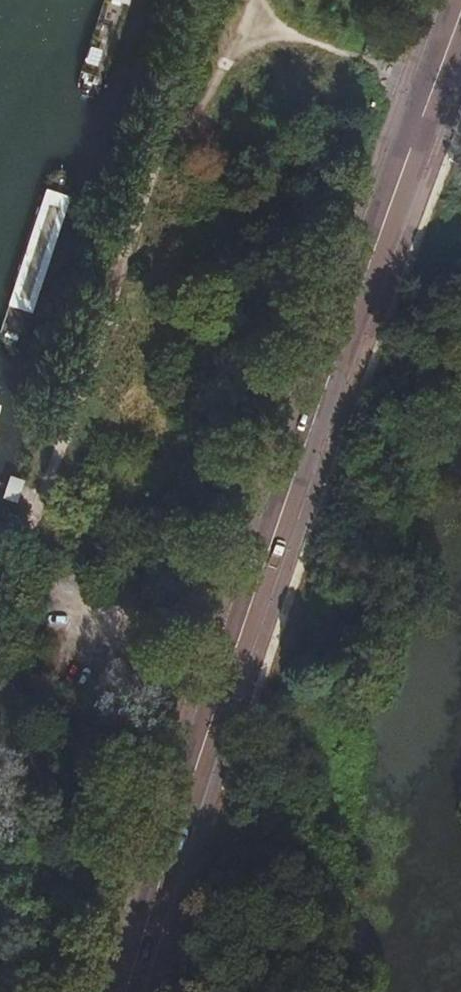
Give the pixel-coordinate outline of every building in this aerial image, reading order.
[(78,84),(78,88),(80,93),(84,96),(92,97),(96,97),(99,94),(102,88),(132,0),(105,0),(78,84)] [(11,355),(16,353),(20,349),(22,344),(35,304),(72,183),(72,179),(70,175),(67,173),(62,172),(58,171),(55,172),(51,175),(49,178),(0,327),(0,352),(3,354),(7,355),(11,355)]
